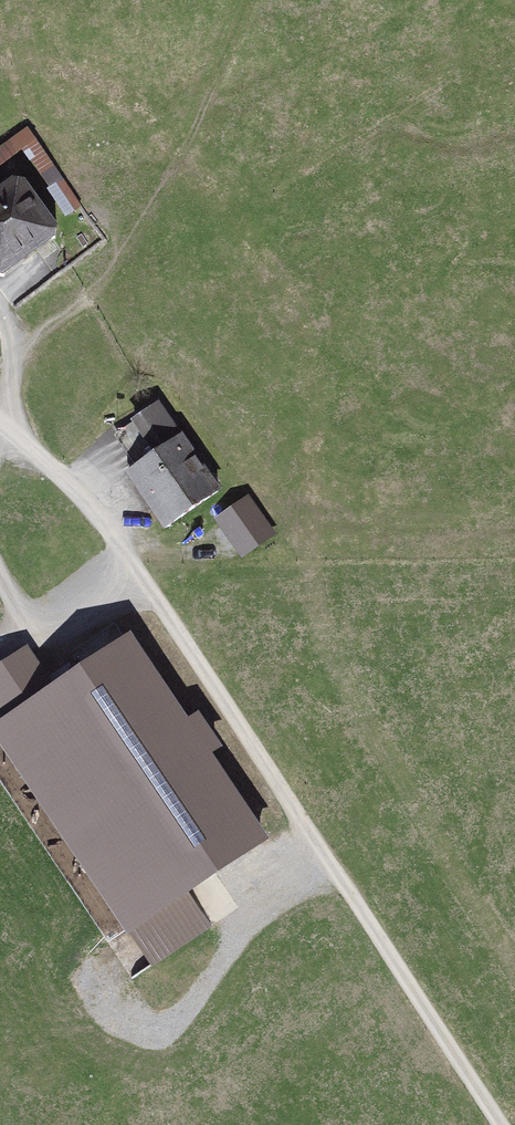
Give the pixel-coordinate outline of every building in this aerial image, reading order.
[(0,145),(0,165),(27,149),(66,214),(81,205),(32,125),(0,145)] [(0,166),(0,188),(33,164),(22,150),(0,166)] [(0,193),(0,281),(4,287),(68,241),(21,177),(0,193)] [(221,501),(160,415),(108,451),(169,537),(221,501)] [(244,519),(220,537),(248,573),(272,555),(244,519)] [(0,732),(0,752),(131,945),(270,852),(211,764),(220,758),(197,724),(188,731),(114,621),(66,653),(70,659),(45,675),(28,650),(0,668),(0,725),(3,730),(0,732)]
